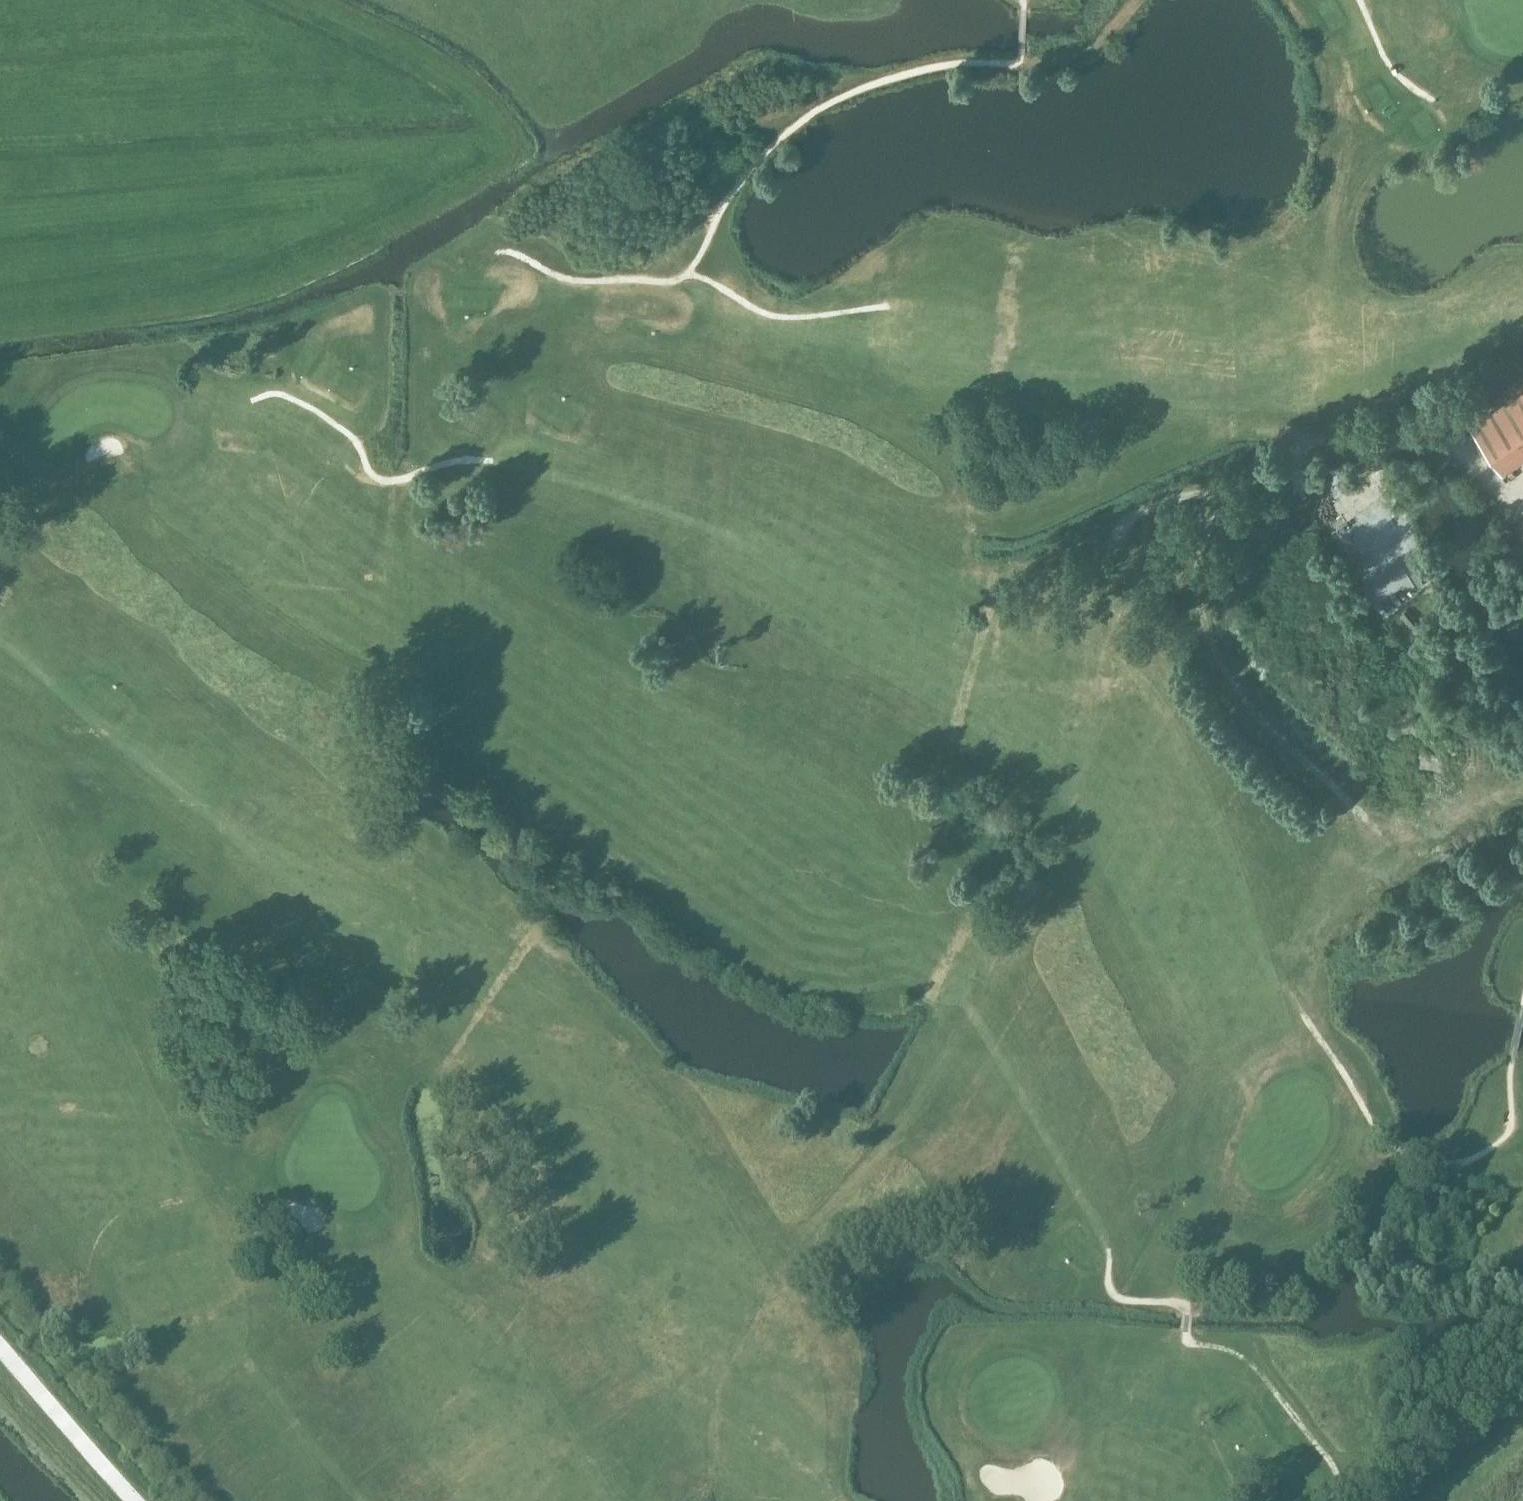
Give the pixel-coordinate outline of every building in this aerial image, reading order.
[(1522,449),(1522,389),(1470,427),(1498,467),(1522,449)] [(1410,513),(1395,492),(1368,512),(1384,532),(1410,513)]
